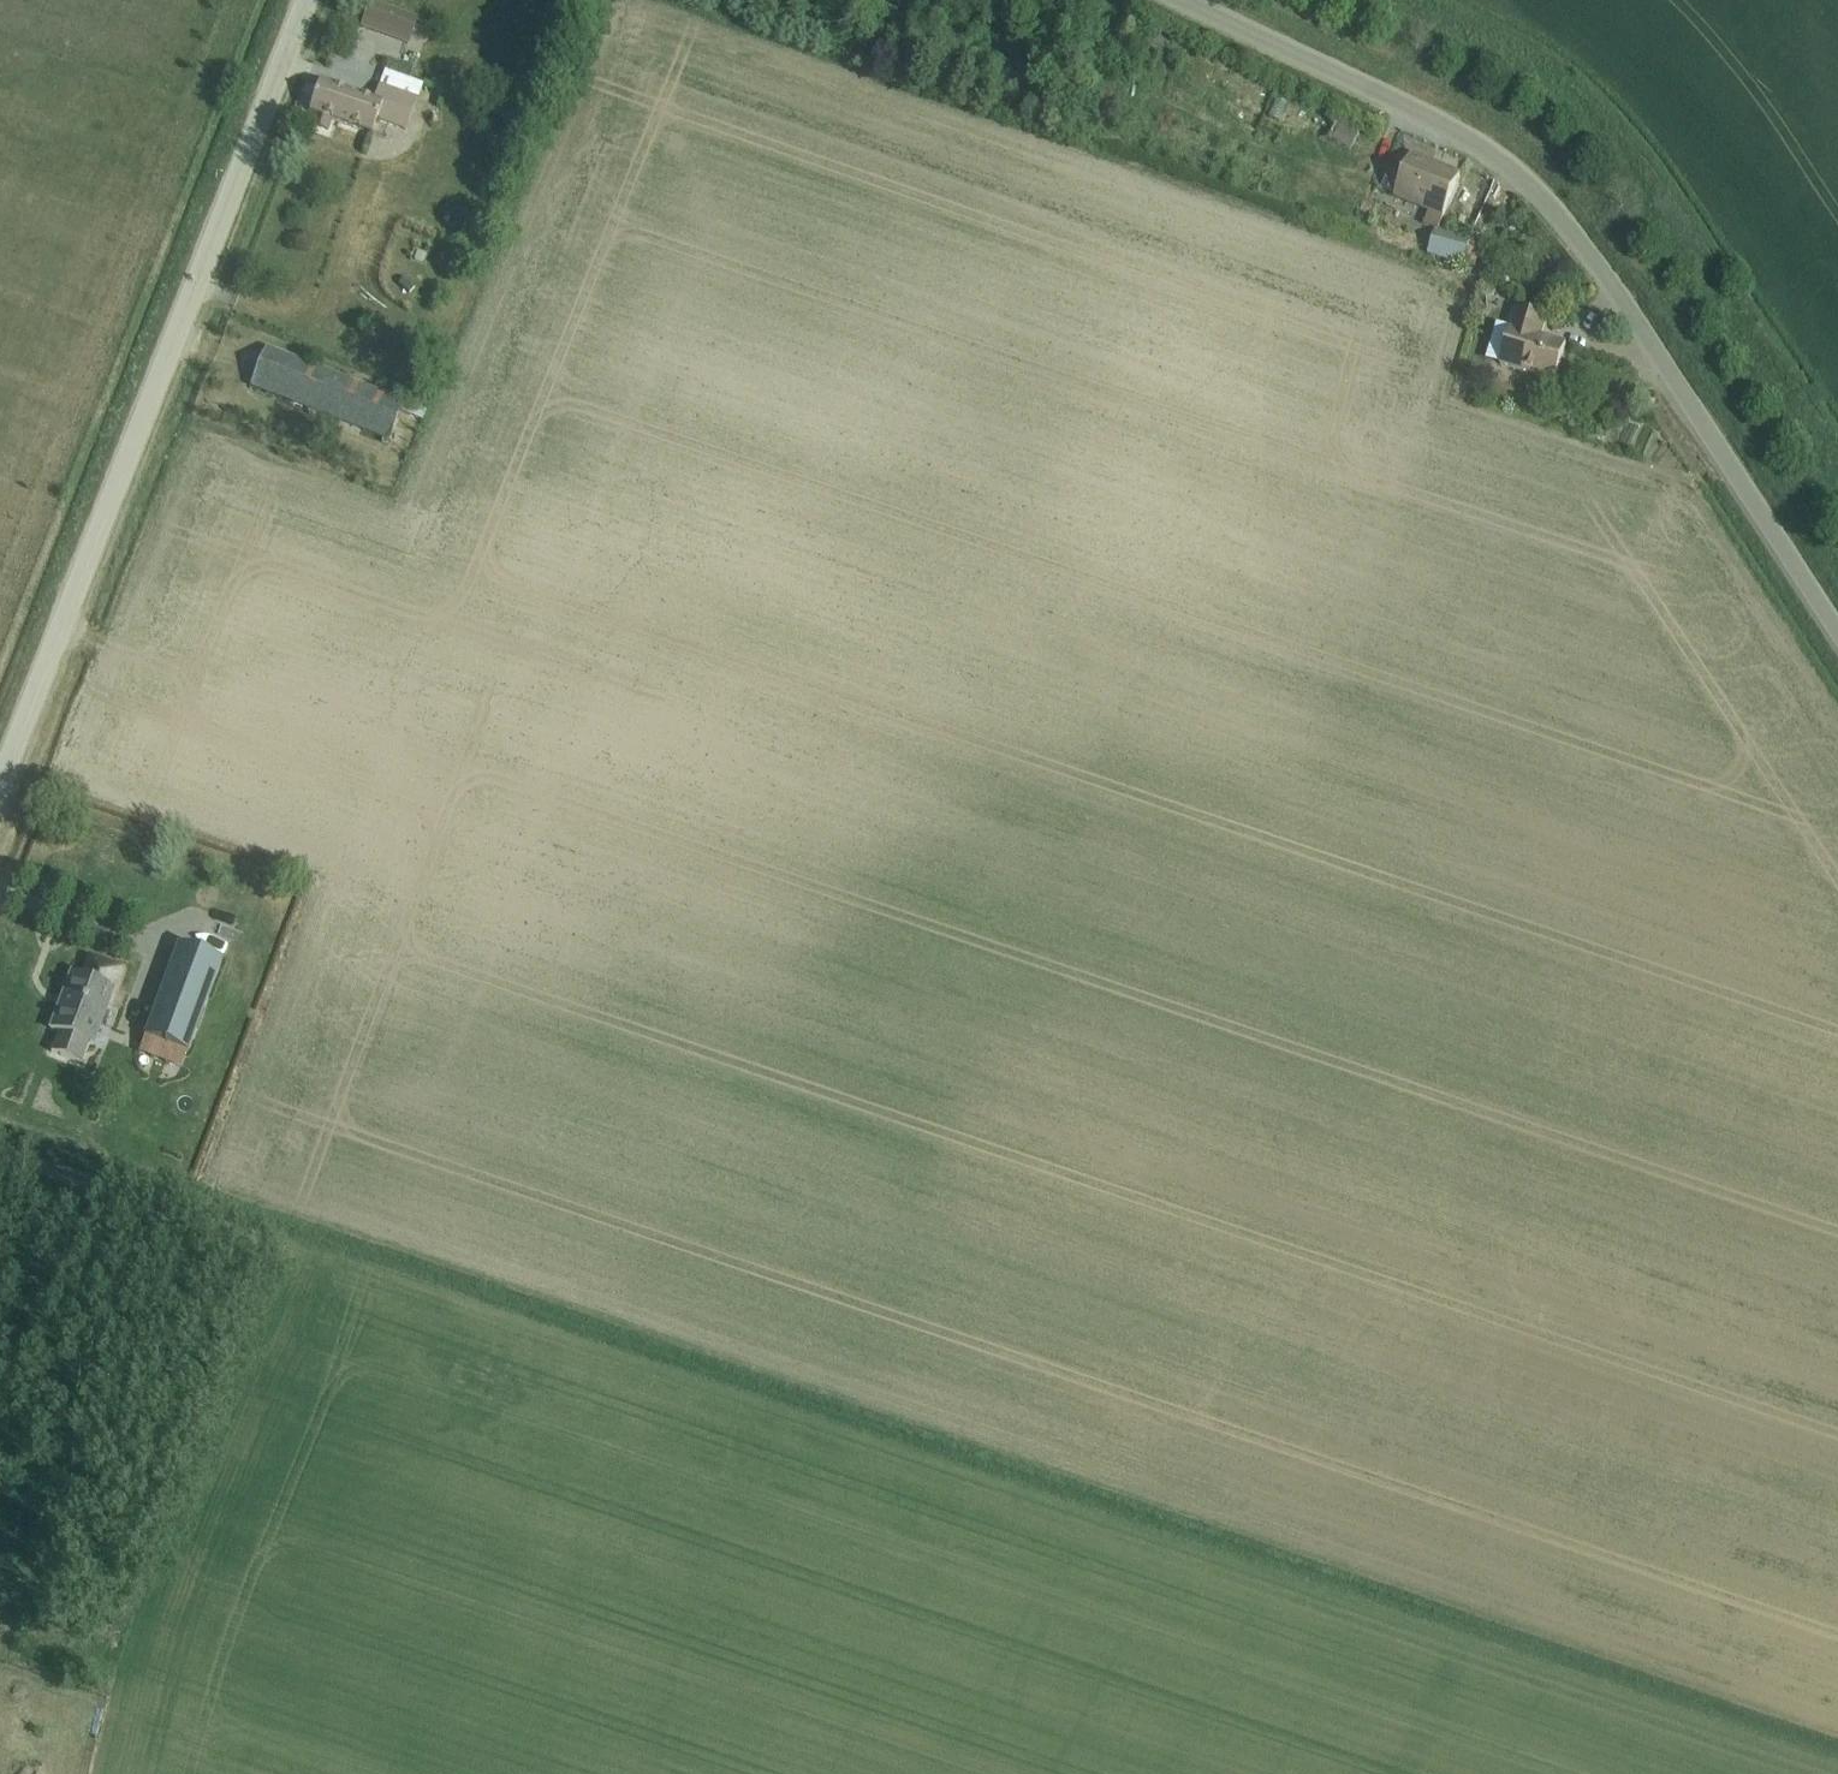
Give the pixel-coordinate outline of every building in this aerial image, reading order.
[(373,4),(365,27),(410,44),(419,21),(373,4)] [(309,110),(371,134),(376,120),(395,127),(407,97),(379,86),(373,101),(321,81),(309,110)] [(1340,122),(1331,137),(1353,148),(1361,133),(1340,122)] [(1436,230),(1428,254),(1475,268),(1483,243),(1471,240),(1472,239),(1439,229),(1461,177),(1412,157),(1395,197),(1430,211),(1425,225),(1436,230)] [(1500,366),(1555,382),(1566,345),(1541,338),(1547,320),(1516,310),(1500,366)] [(387,438),(398,410),(422,420),(430,398),(416,392),(412,404),(268,349),(253,386),(387,438)] [(145,1034),(188,1050),(222,960),(179,944),(145,1034)] [(58,1033),(50,1054),(82,1065),(89,1045),(93,1046),(114,990),(121,970),(91,960),(85,979),(72,974),(51,1030),(58,1033)]
